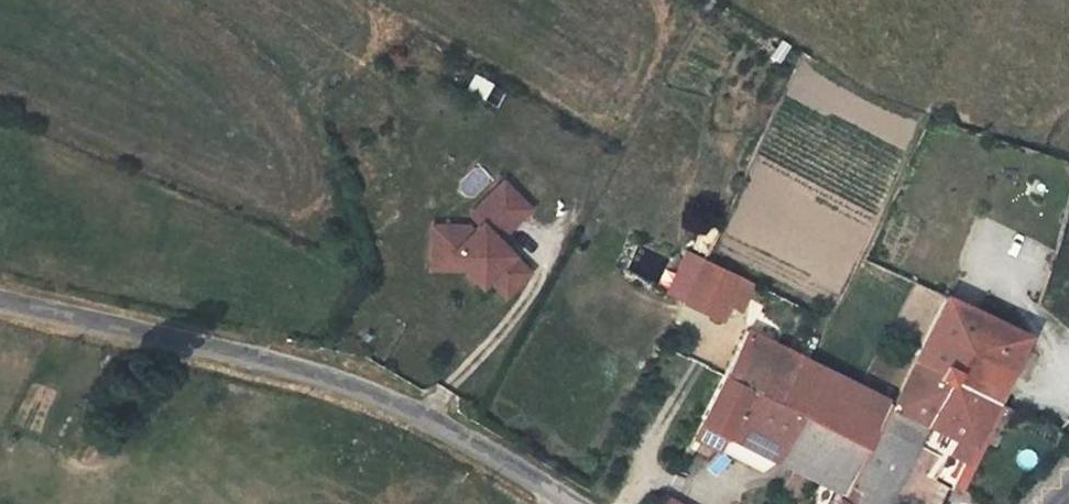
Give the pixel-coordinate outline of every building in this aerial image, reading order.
[(529,209),(503,183),(470,215),(480,225),(473,232),(468,226),(432,226),(431,255),(449,255),(463,269),(480,286),(488,279),(505,296),(528,273),(504,247),(497,240),(502,235),(529,209)] [(717,229),(702,222),(692,247),(706,253),(717,229)] [(502,235),(497,240),(504,247),(509,242),(502,235)] [(449,255),(431,255),(431,269),(463,269),(449,255)] [(736,274),(704,259),(684,302),(715,318),(723,301),(736,274)] [(753,283),(736,274),(723,301),(741,309),(753,283)] [(914,360),(996,401),(1028,335),(946,296),(914,360)] [(801,358),(746,330),(723,375),(779,402),(801,358)] [(867,446),(888,402),(801,358),(779,402),(867,446)] [(914,360),(893,404),(920,441),(946,454),(933,478),(952,488),(969,456),(996,401),(914,360)] [(849,484),(867,446),(779,402),(723,375),(700,422),(707,425),(700,440),(725,453),(733,438),(778,461),(794,469),(812,479),(842,494),(844,494),(849,484)] [(905,470),(901,468),(914,443),(918,445),(920,441),(893,404),(888,402),(867,446),(849,484),(860,491),(855,503),(887,503),(905,470)] [(707,425),(700,422),(693,436),(700,440),(707,425)] [(778,461),(733,438),(725,453),(762,472),(778,461)] [(812,479),(794,469),(779,492),(798,502),(812,479)] [(843,503),(855,503),(860,491),(849,484),(844,494),(842,494),(838,501),(843,503)] [(663,495),(658,503),(679,503),(663,495)]
